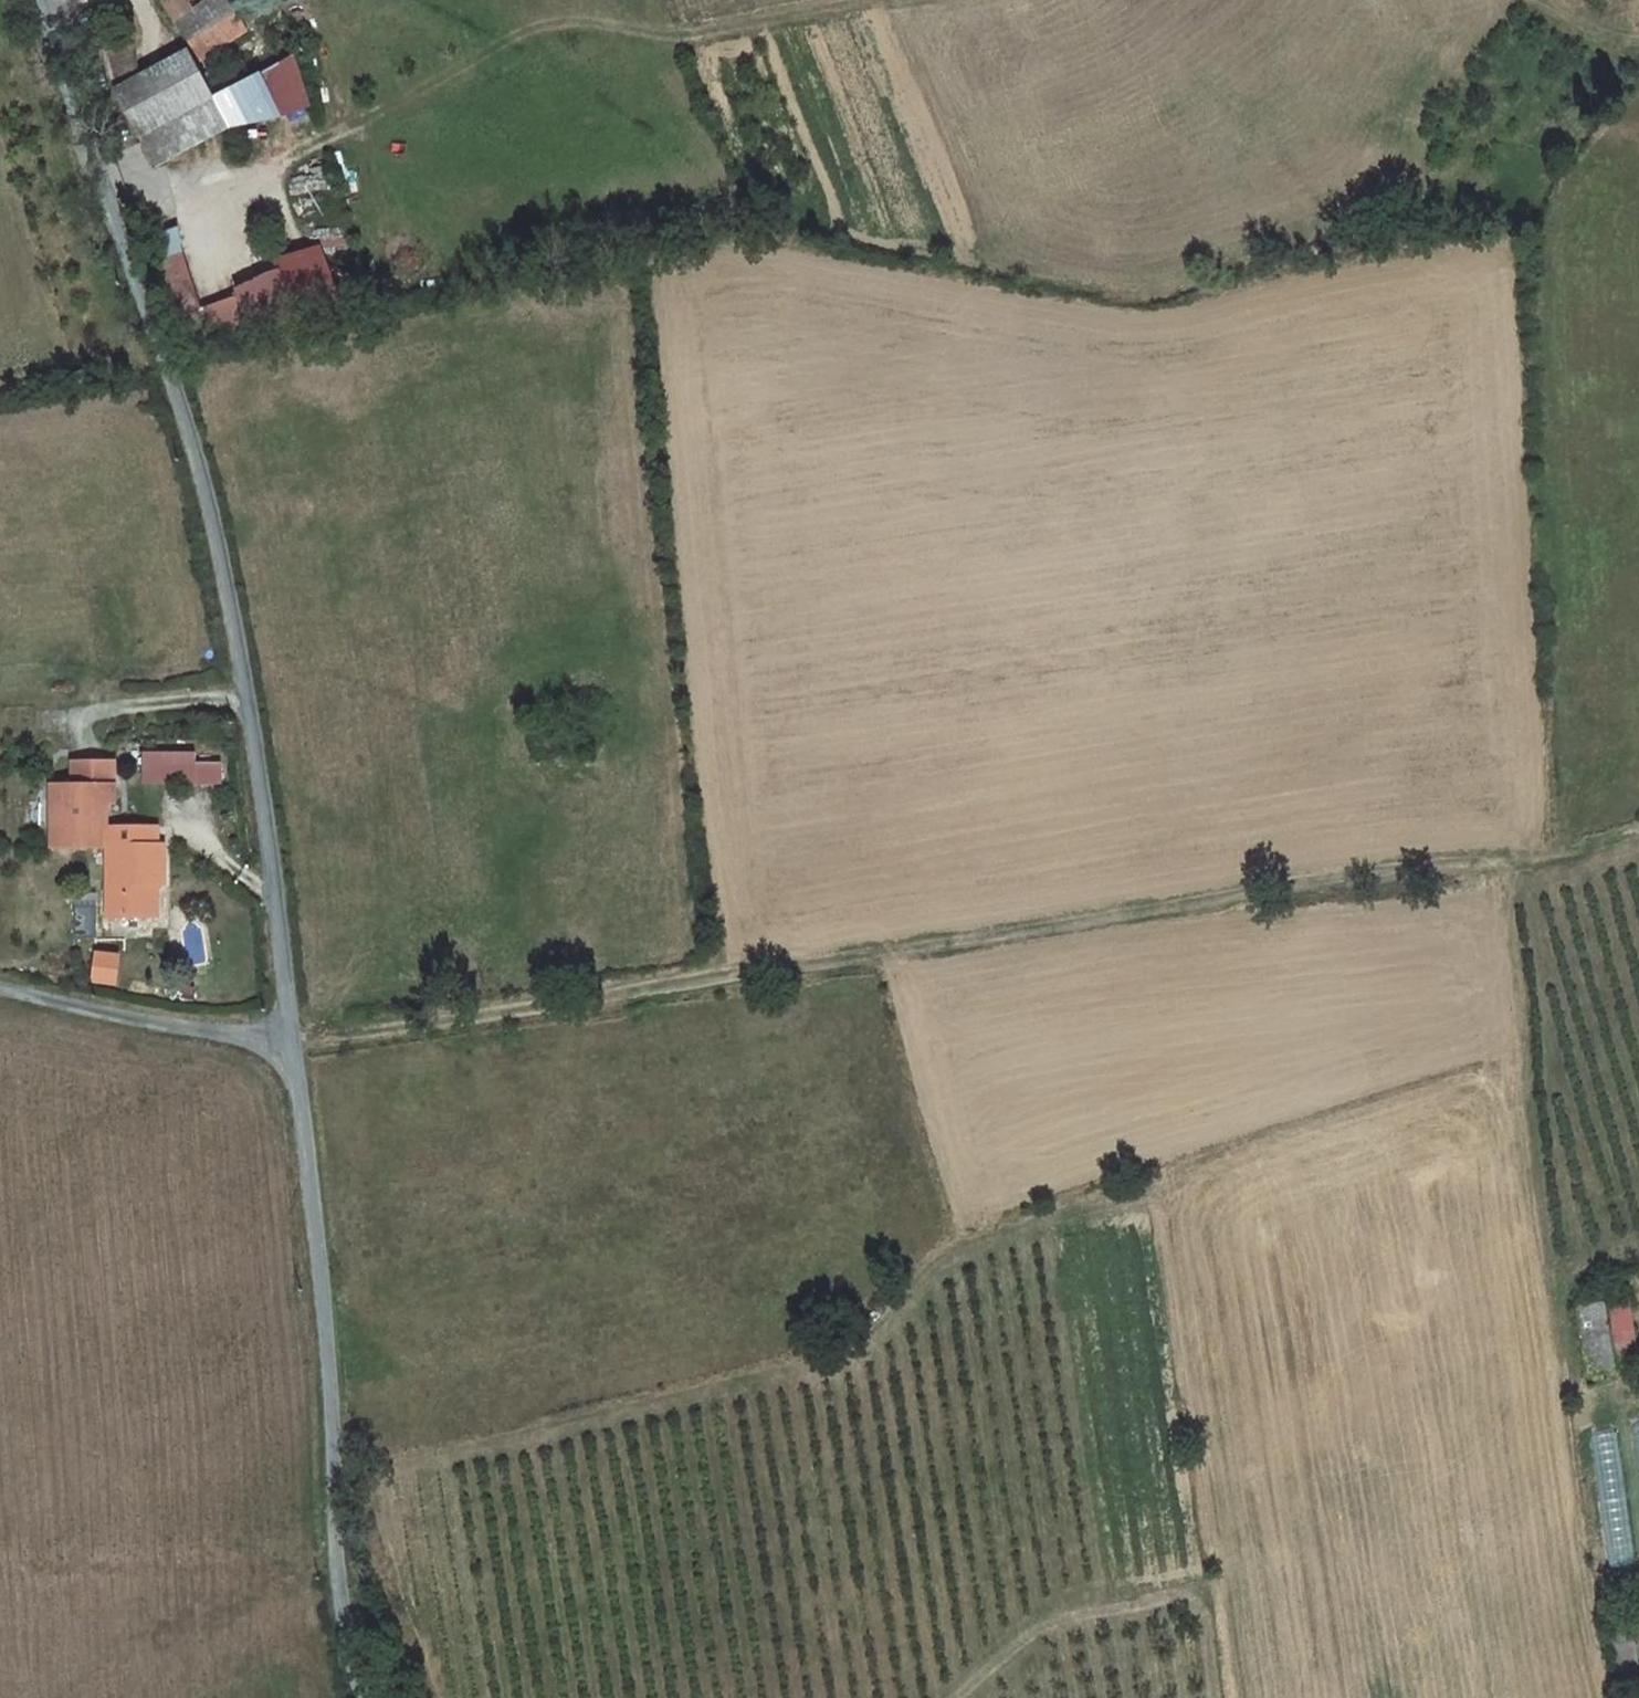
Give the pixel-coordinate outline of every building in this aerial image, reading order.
[(176,24),(175,25),(193,53),(191,54),(196,64),(248,31),(231,0),(204,0),(193,7),(188,0),(161,0),(176,24)] [(108,48),(118,89),(143,76),(139,32),(108,48)] [(190,51),(143,76),(118,89),(116,90),(154,163),(226,124),(212,99),(214,98),(196,64),(191,54),(190,51)] [(283,275),(194,301),(207,344),(295,318),(283,275)] [(213,760),(153,761),(154,778),(214,776),(213,760)] [(48,850),(103,847),(102,826),(106,826),(105,807),(114,807),(113,761),(108,762),(70,761),(72,784),(46,784),(48,850)] [(112,919),(151,918),(149,885),(161,885),(172,884),(170,843),(160,843),(159,824),(106,826),(102,826),(103,847),(110,847),(112,919)] [(161,885),(149,885),(151,918),(163,918),(161,885)] [(119,948),(94,947),(90,981),(117,983),(119,948)] [(188,961),(175,960),(175,972),(185,972),(188,961)] [(1628,1301),(1606,1306),(1616,1352),(1638,1348),(1628,1301)] [(1604,1303),(1577,1307),(1588,1375),(1615,1371),(1604,1303)] [(1591,1440),(1597,1457),(1616,1451),(1610,1433),(1591,1440)]
